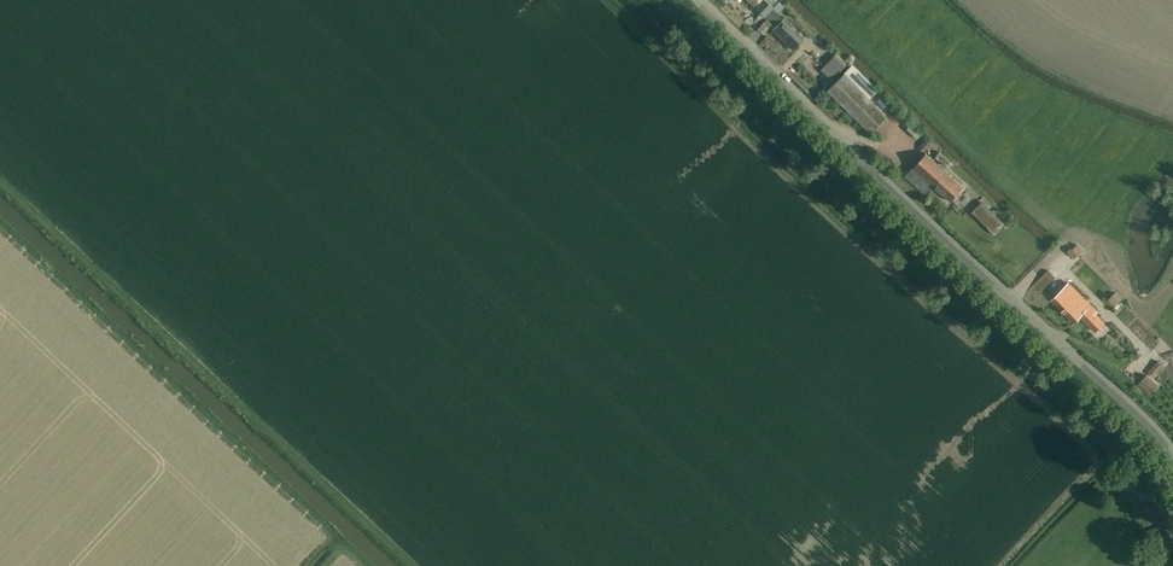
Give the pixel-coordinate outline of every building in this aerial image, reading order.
[(754,8),(764,17),(765,16),(772,8),(773,7),(778,1),(777,0),(776,0),(776,1),(775,0),(762,0),(756,6),(754,8)] [(760,24),(757,28),(758,28),(763,33),(772,23),(771,22),(774,18),(779,22),(772,30),(781,39),(793,50),(798,45),(802,40),(801,39),(790,28),(793,25),(784,17),(782,19),(778,15),(778,14),(773,9),(772,8),(765,16),(766,17),(767,18),(766,18),(760,24)] [(826,64),(821,70),(828,77),(831,80),(836,75),(845,66),(847,64),(847,63),(836,53),(834,56),(825,64),(826,64)] [(827,91),(870,133),(887,115),(844,73),(827,91)] [(924,194),(929,189),(932,185),(951,201),(964,187),(943,169),(950,161),(940,152),(935,156),(942,163),(940,165),(933,159),(926,153),(905,176),(924,194)] [(994,234),(1005,224),(982,201),(972,211),(994,234)] [(1069,282),(1053,298),(1051,300),(1074,323),(1080,317),(1095,332),(1105,322),(1095,313),(1097,311),(1069,282)] [(1158,361),(1147,372),(1153,377),(1163,365),(1158,361)] [(1151,393),(1156,388),(1159,385),(1146,375),(1142,379),(1139,383),(1151,393)]
